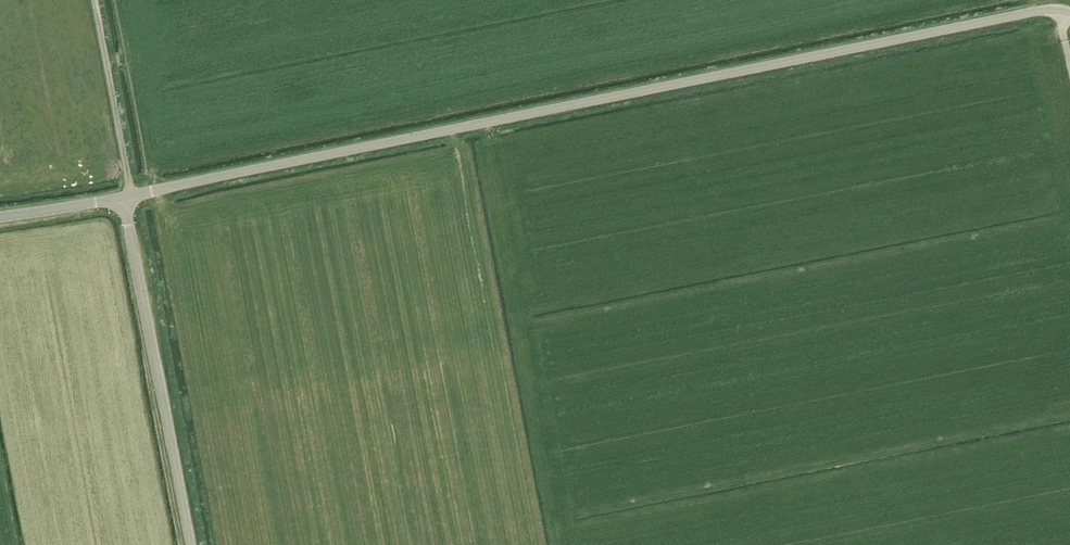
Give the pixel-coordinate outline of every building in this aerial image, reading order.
[(76,0),(61,0),(62,9),(77,8),(76,0)] [(52,156),(44,157),(45,173),(54,172),(52,156)] [(344,325),(356,323),(354,311),(341,313),(344,325)]
